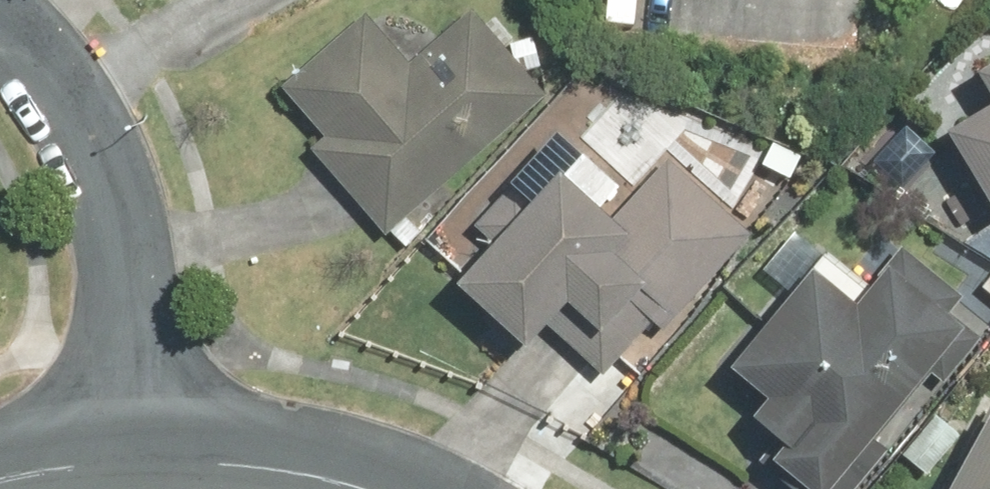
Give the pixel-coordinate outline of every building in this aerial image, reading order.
[(316,143),(392,231),(554,91),(478,3),(417,56),(374,7),(289,81),(331,130),(316,143)] [(961,116),(989,163),(989,99),(961,116)] [(504,237),(473,270),(541,334),(556,318),(610,368),(658,316),(670,326),(758,231),(672,152),(625,203),(575,157),(543,191),(523,173),(482,216),(504,237)] [(836,488),(837,488),(935,371),(946,380),(989,328),(989,322),(963,300),(972,289),(910,239),(870,287),(828,253),(743,355),(782,386),(763,408),(795,434),(785,447),(836,488)] [(948,487),(952,488),(989,488),(989,410),(948,487)]
